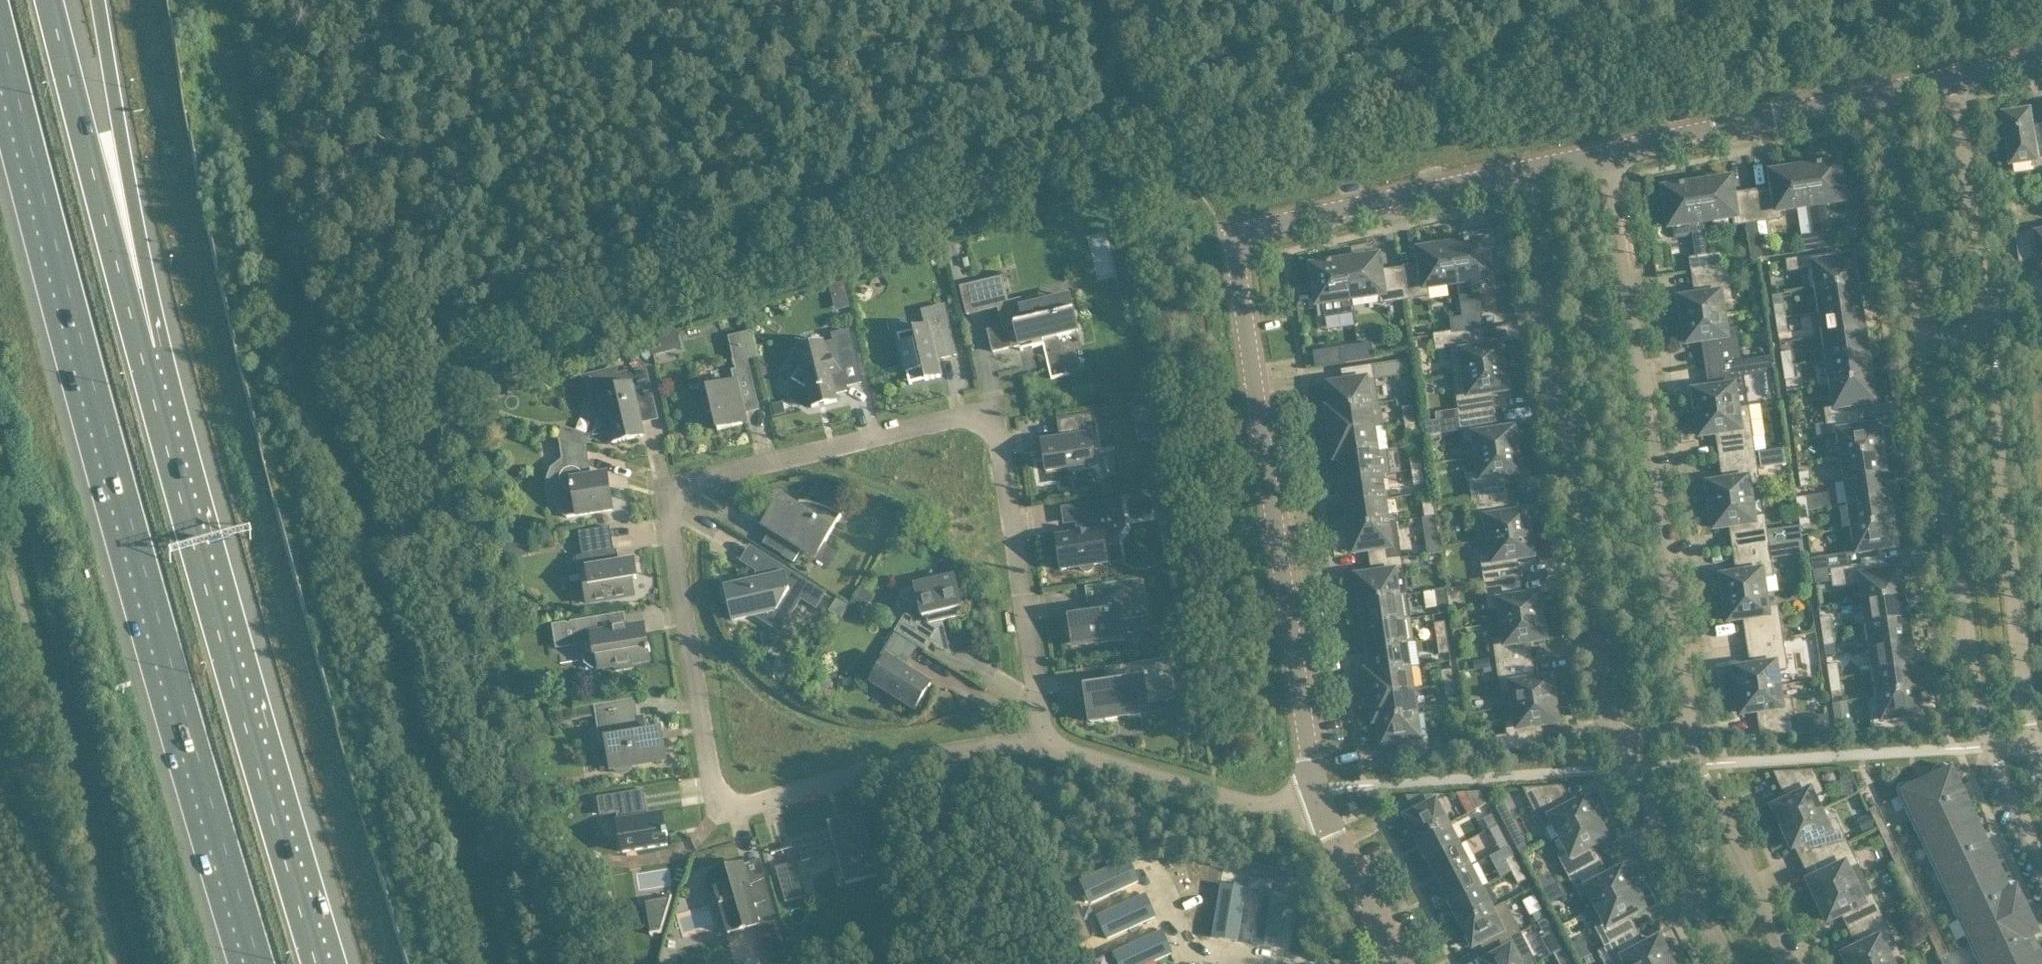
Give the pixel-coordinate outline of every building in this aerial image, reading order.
[(2004,115),(2011,165),(2031,162),(2035,161),(2035,166),(2041,165),(2041,128),(2031,129),(2031,125),(2029,112),(2023,113),(2023,109),(2008,112),(2008,115),(2004,115)] [(1815,236),(1803,238),(1805,252),(1832,248),(1838,247),(1836,233),(1830,234),(1830,232),(1826,204),(1844,201),(1841,184),(1841,183),(1839,171),(1838,163),(1805,168),(1811,206),(1812,215),(1815,236)] [(1800,208),(1810,206),(1811,206),(1805,168),(1785,171),(1771,173),(1772,178),(1774,191),(1754,194),(1758,222),(1781,219),(1780,211),(1800,208)] [(1734,197),(1732,185),(1731,179),(1717,181),(1698,184),(1703,222),(1704,222),(1734,218),(1735,226),(1758,222),(1754,194),(1734,197)] [(1698,184),(1664,189),(1670,227),(1673,227),(1674,227),(1675,235),(1693,232),(1696,231),(1705,230),(1704,222),(1703,222),(1698,184)] [(2037,229),(2015,236),(2020,264),(2040,257),(2041,266),(2041,234),(2038,234),(2037,229)] [(1486,241),(1453,246),(1459,283),(1458,284),(1463,318),(1478,315),(1479,317),(1483,316),(1480,293),(1472,294),(1470,282),(1472,281),(1492,279),(1486,241)] [(953,242),(943,244),(946,256),(956,253),(953,242)] [(1414,270),(1402,272),(1405,291),(1406,299),(1429,296),(1428,288),(1458,284),(1459,283),(1453,246),(1452,246),(1442,247),(1433,249),(1419,251),(1420,256),(1421,265),(1422,268),(1414,270)] [(1722,267),(1720,254),(1693,258),(1695,271),(1722,267)] [(1834,261),(1833,254),(1787,261),(1788,271),(1815,267),(1819,289),(1856,283),(1852,257),(1851,258),(1851,259),(1834,261)] [(1379,257),(1345,262),(1351,300),(1361,298),(1382,295),(1383,303),(1406,300),(1402,272),(1381,275),(1379,262),(1379,257)] [(1345,262),(1312,267),(1317,304),(1322,304),(1324,317),(1345,314),(1353,313),(1351,300),(1345,262)] [(1727,266),(1722,267),(1695,271),(1699,297),(1681,299),(1684,321),(1724,315),(1721,300),(1732,299),(1727,266)] [(1751,267),(1745,272),(1746,280),(1754,283),(1761,278),(1759,270),(1751,267)] [(1002,278),(962,287),(968,314),(999,307),(1004,328),(989,331),(994,351),(1033,342),(1033,346),(1032,346),(1033,347),(1045,345),(1044,339),(1078,331),(1074,312),(1054,316),(1051,301),(1023,307),(1021,300),(1008,303),(1002,278)] [(1822,313),(1860,308),(1856,283),(1819,289),(1822,313)] [(1776,319),(1787,318),(1785,304),(1774,305),(1776,319)] [(916,341),(901,345),(907,372),(923,369),(926,380),(941,376),(937,359),(943,358),(957,354),(952,335),(951,331),(945,305),(931,308),(921,311),(926,328),(914,331),(916,341)] [(1826,336),(1863,330),(1860,308),(1822,313),(1826,336)] [(1480,328),(1478,315),(1463,318),(1451,320),(1453,332),(1480,328)] [(1726,331),(1724,315),(1684,321),(1687,344),(1706,341),(1709,365),(1741,360),(1736,329),(1726,331)] [(1778,333),(1789,332),(1787,318),(1776,319),(1778,333)] [(1455,376),(1505,368),(1502,346),(1483,349),(1480,328),(1453,332),(1435,335),(1437,350),(1451,348),(1455,376)] [(802,363),(792,379),(808,389),(813,407),(838,401),(836,393),(848,390),(847,386),(862,383),(858,365),(850,330),(833,334),(835,343),(824,346),(823,343),(799,349),(802,363)] [(1829,360),(1867,354),(1863,330),(1826,336),(1829,360)] [(898,335),(901,345),(916,341),(914,331),(898,335)] [(752,333),(739,336),(741,346),(739,346),(740,350),(742,350),(744,359),(758,356),(752,333)] [(1346,362),(1373,358),(1371,344),(1344,348),(1346,362)] [(1783,367),(1794,365),(1792,351),(1781,353),(1783,367)] [(1833,383),(1870,378),(1867,354),(1829,360),(1833,383)] [(1697,392),(1694,392),(1695,397),(1698,414),(1737,408),(1748,406),(1746,391),(1744,377),(1776,372),(1774,355),(1741,360),(1709,365),(1711,378),(1713,389),(1709,390),(1697,392)] [(1333,408),(1333,410),(1370,404),(1379,403),(1375,379),(1409,374),(1407,361),(1372,366),(1348,370),(1349,382),(1332,385),(1333,394),(1331,395),(1333,408)] [(1785,381),(1796,379),(1794,365),(1783,367),(1785,381)] [(702,390),(700,391),(706,414),(708,414),(707,413),(714,411),(718,430),(746,423),(746,424),(747,424),(745,414),(743,404),(754,402),(755,402),(757,402),(749,368),(737,371),(734,372),(736,382),(735,382),(708,389),(709,390),(702,391),(702,390)] [(1461,417),(1493,413),(1490,393),(1508,390),(1505,368),(1455,376),(1461,417)] [(617,370),(585,377),(588,380),(601,393),(603,403),(597,423),(592,438),(611,434),(613,443),(636,437),(644,435),(642,429),(641,424),(636,402),(652,399),(645,369),(613,377),(617,370)] [(923,369),(907,372),(910,383),(926,380),(923,369)] [(1874,404),(1870,378),(1833,383),(1836,408),(1826,409),(1828,422),(1858,417),(1856,405),(1872,403),(1873,404),(1874,404)] [(782,401),(771,403),(773,415),(785,412),(782,401)] [(1373,428),(1370,404),(1333,410),(1333,408),(1328,409),(1332,434),(1373,428)] [(1151,406),(1132,409),(1133,417),(1135,417),(1136,423),(1153,421),(1151,406)] [(1405,423),(1416,422),(1414,406),(1403,407),(1405,423)] [(1748,406),(1698,414),(1700,431),(1701,436),(1704,436),(1715,434),(1719,433),(1723,457),(1755,453),(1750,422),(1748,406)] [(1496,432),(1493,413),(1461,417),(1465,444),(1475,442),(1478,457),(1517,451),(1514,429),(1496,432)] [(1098,452),(1092,415),(1079,417),(1059,420),(1062,440),(1043,443),(1044,450),(1024,453),(1024,454),(1044,451),(1047,470),(1067,467),(1095,463),(1093,453),(1098,452)] [(1859,429),(1858,417),(1828,422),(1829,434),(1840,433),(1844,457),(1881,451),(1878,426),(1876,426),(1876,427),(1859,429)] [(1153,421),(1136,423),(1138,438),(1155,435),(1153,421)] [(1437,421),(1425,423),(1427,436),(1439,434),(1437,421)] [(1407,439),(1418,438),(1416,422),(1405,423),(1407,439)] [(1373,428),(1332,434),(1335,457),(1340,456),(1377,451),(1373,428)] [(591,477),(586,449),(587,447),(558,438),(558,439),(559,440),(563,462),(553,469),(549,481),(548,481),(548,483),(549,482),(552,497),(561,508),(560,509),(561,510),(566,506),(568,516),(567,516),(567,518),(613,510),(608,474),(591,477)] [(1711,484),(1708,484),(1709,490),(1712,506),(1751,501),(1749,485),(1759,484),(1757,467),(1760,467),(1786,463),(1784,448),(1767,451),(1755,453),(1723,457),(1727,482),(1723,482),(1711,484)] [(1344,481),(1380,476),(1391,474),(1388,449),(1377,451),(1340,456),(1344,481)] [(1473,500),(1505,496),(1502,476),(1521,473),(1517,451),(1478,457),(1480,473),(1469,474),(1473,500)] [(1847,481),(1885,475),(1881,451),(1844,457),(1847,481)] [(1412,471),(1423,469),(1421,453),(1410,455),(1412,471)] [(1414,487),(1425,485),(1423,469),(1412,471),(1414,487)] [(1801,487),(1812,486),(1810,471),(1799,473),(1801,487)] [(1851,504),(1888,499),(1885,475),(1847,481),(1851,504)] [(1347,505),(1384,499),(1380,476),(1344,481),(1347,505)] [(1164,488),(1131,493),(1133,507),(1166,502),(1164,488)] [(1807,496),(1797,498),(1799,512),(1809,510),(1831,507),(1829,493),(1807,496)] [(1508,515),(1505,496),(1473,500),(1477,527),(1488,525),(1490,540),(1530,534),(1526,512),(1508,515)] [(765,524),(764,526),(771,530),(772,531),(791,542),(782,555),(794,563),(803,549),(815,557),(832,530),(842,515),(836,512),(830,509),(829,509),(831,506),(816,498),(813,503),(811,503),(804,502),(800,501),(796,508),(781,498),(769,518),(765,524)] [(1351,528),(1387,523),(1384,499),(1347,505),(1351,528)] [(1854,528),(1892,522),(1888,499),(1851,504),(1854,528)] [(1062,537),(1058,538),(1059,550),(1062,569),(1079,567),(1081,570),(1085,572),(1089,573),(1092,571),(1095,568),(1096,564),(1107,562),(1105,546),(1111,545),(1120,534),(1125,526),(1124,516),(1121,500),(1101,503),(1081,506),(1084,521),(1084,522),(1086,533),(1079,534),(1078,534),(1062,537)] [(1425,517),(1436,516),(1434,500),(1423,502),(1425,517)] [(1753,516),(1751,501),(1712,506),(1715,529),(1733,526),(1737,550),(1769,545),(1764,514),(1753,516)] [(1801,526),(1811,524),(1809,510),(1799,512),(1801,526)] [(1387,523),(1351,528),(1353,544),(1356,543),(1357,553),(1374,550),(1376,562),(1401,558),(1399,546),(1396,521),(1387,523)] [(1844,554),(1820,558),(1821,570),(1830,569),(1879,562),(1877,550),(1883,549),(1894,547),(1894,548),(1896,548),(1892,522),(1854,528),(1856,543),(1849,544),(1844,550),(1844,554)] [(583,556),(577,557),(579,572),(589,570),(591,585),(586,586),(588,603),(597,601),(605,600),(615,599),(617,598),(625,597),(634,595),(632,579),(637,579),(634,561),(620,564),(613,558),(612,552),(615,552),(615,550),(611,527),(591,530),(579,532),(583,556)] [(791,542),(772,531),(764,544),(782,555),(791,542)] [(1486,583),(1518,579),(1515,559),(1533,556),(1530,534),(1490,540),(1492,556),(1482,557),(1486,583)] [(1439,537),(1425,539),(1428,554),(1441,552),(1439,537)] [(516,542),(504,544),(507,560),(515,558),(518,554),(516,542)] [(1725,577),(1722,577),(1723,582),(1725,599),(1765,593),(1763,578),(1773,576),(1771,559),(1788,556),(1786,543),(1769,545),(1737,550),(1739,562),(1740,574),(1736,575),(1725,577)] [(761,573),(770,559),(751,547),(743,561),(761,573)] [(1362,602),(1407,595),(1401,558),(1376,562),(1378,574),(1361,577),(1362,586),(1359,586),(1362,602)] [(751,581),(725,587),(733,620),(755,615),(780,631),(801,598),(817,608),(826,594),(791,572),(770,559),(761,573),(769,577),(751,581)] [(1879,562),(1830,569),(1832,581),(1833,586),(1852,585),(1863,585),(1863,587),(1865,601),(1903,596),(1899,570),(1897,570),(1897,571),(1886,573),(1881,574),(1879,562)] [(1173,591),(1185,589),(1182,570),(1170,572),(1173,591)] [(902,623),(896,633),(926,651),(932,641),(933,638),(941,624),(942,624),(942,621),(958,618),(957,610),(962,609),(961,603),(954,577),(934,582),(932,573),(926,584),(916,586),(922,610),(908,613),(902,623)] [(1080,616),(1069,617),(1072,638),(1073,647),(1086,645),(1126,639),(1123,620),(1149,616),(1148,607),(1148,605),(1146,596),(1144,579),(1123,582),(1120,583),(1103,585),(1106,602),(1099,603),(1100,612),(1093,613),(1089,614),(1090,615),(1087,619),(1081,614),(1080,616)] [(1520,598),(1518,579),(1486,583),(1490,610),(1500,608),(1502,623),(1542,617),(1539,595),(1520,598)] [(1438,606),(1449,605),(1447,589),(1436,591),(1438,606)] [(1767,609),(1765,593),(1725,599),(1729,621),(1747,619),(1751,643),(1782,638),(1778,607),(1767,609)] [(860,594),(854,603),(876,617),(882,608),(872,601),(860,594)] [(1365,625),(1402,620),(1410,619),(1407,595),(1362,602),(1365,625)] [(1869,625),(1906,619),(1903,596),(1865,601),(1869,625)] [(837,598),(829,612),(839,619),(848,605),(837,598)] [(1823,632),(1833,630),(1831,616),(1820,618),(1823,632)] [(1498,665),(1530,660),(1527,642),(1545,640),(1542,617),(1502,623),(1505,639),(1494,640),(1498,665)] [(602,631),(600,618),(580,621),(554,625),(558,647),(593,642),(596,657),(597,657),(599,667),(600,667),(601,668),(615,666),(616,671),(634,668),(633,663),(650,660),(644,624),(602,631)] [(1402,620),(1365,625),(1369,649),(1405,643),(1414,642),(1410,619),(1402,620)] [(1872,649),(1910,643),(1906,619),(1869,625),(1872,649)] [(1437,639),(1448,637),(1446,622),(1435,624),(1437,639)] [(1825,646),(1835,644),(1833,630),(1823,632),(1825,646)] [(882,665),(871,682),(915,709),(931,684),(904,667),(917,647),(900,636),(896,634),(883,654),(887,657),(882,665)] [(1815,634),(1803,636),(1805,649),(1817,647),(1815,634)] [(1439,654),(1450,653),(1448,637),(1437,639),(1439,654)] [(1739,692),(1779,686),(1776,670),(1787,669),(1782,638),(1751,643),(1754,667),(1736,670),(1739,692)] [(1372,673),(1409,667),(1405,643),(1369,649),(1372,671),(1372,673)] [(1876,673),(1913,667),(1910,643),(1872,649),(1876,673)] [(1179,673),(1194,670),(1192,655),(1176,657),(1179,673)] [(1091,722),(1141,715),(1149,713),(1147,702),(1150,702),(1157,692),(1173,690),(1168,658),(1127,664),(1130,682),(1086,688),(1091,722)] [(1475,670),(1490,667),(1489,659),(1474,661),(1475,670)] [(1533,681),(1530,660),(1498,665),(1502,693),(1513,691),(1515,706),(1554,700),(1551,678),(1533,681)] [(1830,679),(1840,678),(1838,664),(1828,665),(1830,679)] [(1412,691),(1409,667),(1372,673),(1372,671),(1367,672),(1371,697),(1412,691)] [(1879,696),(1917,691),(1913,667),(1876,673),(1879,696)] [(1444,686),(1455,685),(1453,669),(1442,671),(1444,686)] [(1832,693),(1842,692),(1840,678),(1830,679),(1832,693)] [(1446,702),(1457,700),(1455,685),(1444,686),(1446,702)] [(1779,686),(1739,692),(1742,709),(1743,714),(1745,714),(1757,712),(1761,711),(1765,736),(1797,734),(1810,733),(1807,716),(1795,718),(1792,699),(1781,701),(1779,686)] [(1375,723),(1380,722),(1379,720),(1416,715),(1412,691),(1371,697),(1375,723)] [(1921,716),(1917,691),(1879,696),(1882,718),(1872,719),(1873,729),(1904,727),(1902,718),(1919,715),(1919,716),(1921,716)] [(1498,751),(1543,748),(1539,725),(1558,723),(1554,700),(1515,706),(1517,722),(1506,723),(1508,736),(1496,738),(1498,751)] [(615,704),(604,706),(609,739),(607,740),(611,768),(615,768),(618,772),(623,773),(627,772),(631,770),(633,765),(666,759),(663,739),(656,740),(654,732),(646,733),(644,717),(637,718),(634,701),(615,704)] [(1848,701),(1833,704),(1836,724),(1851,722),(1848,701)] [(590,706),(578,708),(579,719),(591,717),(590,706)] [(1419,739),(1416,715),(1379,720),(1380,722),(1382,735),(1384,735),(1386,744),(1403,742),(1405,756),(1430,755),(1428,738),(1419,739)] [(1454,740),(1450,745),(1451,751),(1462,750),(1461,739),(1454,740)] [(1897,790),(1897,792),(1898,794),(1899,796),(1904,794),(1910,806),(1905,808),(1911,821),(1917,834),(1922,831),(1928,843),(1933,855),(1928,858),(1934,870),(1940,883),(1946,881),(1951,893),(1957,904),(1951,907),(1957,919),(1965,936),(1971,944),(1975,942),(1978,948),(1972,951),(1977,960),(1977,961),(1979,963),(2041,963),(2041,962),(2041,961),(2035,946),(2027,950),(2023,940),(2030,937),(2022,920),(2010,894),(2003,898),(1998,889),(2006,885),(1999,870),(1997,867),(1991,855),(1984,859),(1979,849),(1975,839),(1982,836),(1975,821),(1968,806),(1961,809),(1956,799),(1951,790),(1959,786),(1951,770),(1950,768),(1948,766),(1945,765),(1942,765),(1939,765),(1937,766),(1935,768),(1933,771),(1933,773),(1933,776),(1933,779),(1921,785),(1918,779),(1906,785),(1903,784),(1901,785),(1899,786),(1898,787),(1897,790)] [(1774,808),(1784,828),(1820,811),(1813,797),(1823,792),(1813,771),(1778,773),(1791,800),(1774,808)] [(1570,807),(1560,787),(1524,789),(1545,828),(1554,823),(1561,837),(1597,819),(1587,799),(1570,807)] [(1475,809),(1478,807),(1487,803),(1481,791),(1470,792),(1466,792),(1475,809)] [(602,814),(594,815),(599,845),(622,842),(622,843),(623,852),(648,848),(668,845),(666,836),(668,836),(667,832),(666,832),(663,814),(648,816),(643,817),(639,792),(620,795),(599,798),(602,814)] [(1418,839),(1447,824),(1436,802),(1407,817),(1418,839)] [(1877,806),(1870,810),(1872,814),(1875,822),(1883,818),(1877,806)] [(1784,828),(1793,848),(1810,840),(1818,857),(1847,843),(1836,820),(1826,825),(1820,811),(1784,828)] [(1872,814),(1858,821),(1863,833),(1877,826),(1875,822),(1872,814)] [(1492,815),(1484,819),(1490,829),(1498,825),(1492,815)] [(877,875),(866,837),(861,817),(843,822),(846,832),(797,846),(801,862),(838,851),(847,884),(877,875)] [(1447,824),(1418,839),(1429,861),(1458,846),(1470,840),(1459,818),(1447,824)] [(1883,818),(1875,822),(1877,826),(1878,828),(1881,835),(1889,831),(1883,818)] [(1570,877),(1599,862),(1591,847),(1607,838),(1597,819),(1561,837),(1568,851),(1559,856),(1570,877)] [(1498,825),(1490,829),(1496,842),(1504,838),(1498,825)] [(1889,831),(1881,835),(1887,847),(1895,843),(1889,831)] [(1826,873),(1809,881),(1819,902),(1864,880),(1847,843),(1818,857),(1826,873)] [(1895,843),(1887,847),(1893,859),(1901,856),(1895,843)] [(1440,882),(1469,867),(1458,846),(1429,861),(1440,882)] [(1224,857),(1214,855),(1212,867),(1223,868),(1224,857)] [(1512,872),(1520,868),(1514,856),(1506,860),(1512,872)] [(1901,856),(1893,859),(1899,872),(1907,868),(1901,856)] [(786,902),(807,896),(797,862),(776,867),(786,902)] [(1606,878),(1599,862),(1570,877),(1581,899),(1590,894),(1598,907),(1633,889),(1623,869),(1606,878)] [(1246,863),(1244,875),(1262,878),(1264,866),(1246,863)] [(706,880),(706,882),(706,884),(707,886),(707,888),(708,890),(710,892),(711,893),(712,893),(717,892),(724,916),(729,934),(735,932),(743,930),(753,927),(759,925),(765,947),(767,946),(770,956),(786,952),(783,942),(765,878),(748,883),(743,864),(711,873),(712,875),(708,876),(707,878),(706,880)] [(1083,918),(1140,893),(1128,866),(1071,890),(1083,918)] [(1264,866),(1262,878),(1280,881),(1282,869),(1264,866)] [(1451,903),(1480,888),(1469,867),(1440,882),(1451,903)] [(1518,884),(1526,880),(1520,868),(1512,872),(1518,884)] [(1907,868),(1899,872),(1905,884),(1913,880),(1907,868)] [(1247,938),(1255,886),(1243,884),(1244,878),(1224,874),(1214,933),(1247,938)] [(1882,917),(1864,880),(1819,902),(1828,922),(1845,914),(1853,930),(1882,917)] [(1913,880),(1905,884),(1910,896),(1911,897),(1918,893),(1913,880)] [(1549,904),(1567,895),(1561,882),(1543,891),(1549,904)] [(1270,935),(1293,939),(1302,887),(1279,883),(1270,935)] [(1462,925),(1491,910),(1480,888),(1451,903),(1462,925)] [(1606,947),(1635,932),(1627,917),(1643,909),(1633,889),(1598,907),(1605,921),(1595,926),(1606,947)] [(1918,893),(1911,897),(1913,901),(1916,909),(1924,905),(1918,893)] [(670,897),(646,902),(651,933),(650,933),(650,934),(662,933),(673,897),(671,896),(670,897)] [(1483,952),(1521,932),(1505,902),(1491,910),(1462,925),(1474,947),(1479,944),(1483,952)] [(1100,953),(1153,929),(1142,904),(1089,928),(1100,953)] [(1924,905),(1916,909),(1922,921),(1930,918),(1924,905)] [(1078,907),(1067,912),(1074,927),(1085,922),(1078,907)] [(1846,954),(1844,955),(1846,960),(1848,963),(1877,963),(1890,958),(1883,944),(1893,940),(1882,917),(1853,930),(1861,947),(1846,954)] [(1930,918),(1922,921),(1928,934),(1936,930),(1930,918)] [(1544,935),(1553,930),(1547,920),(1539,924),(1544,935)] [(1085,922),(1074,927),(1081,942),(1092,937),(1085,922)] [(1936,930),(1928,934),(1934,946),(1942,942),(1936,930)] [(1635,932),(1606,947),(1599,951),(1605,963),(1615,963),(1660,963),(1669,959),(1659,939),(1643,948),(1635,932)] [(1160,938),(1110,960),(1111,963),(1171,963),(1160,938)] [(1582,938),(1570,945),(1579,961),(1591,954),(1582,938)] [(1942,942),(1934,946),(1940,959),(1948,955),(1942,942)] [(1511,948),(1482,963),(1483,963),(1519,963),(1511,948)] [(1940,959),(1942,963),(1952,963),(1948,955),(1940,959)]
